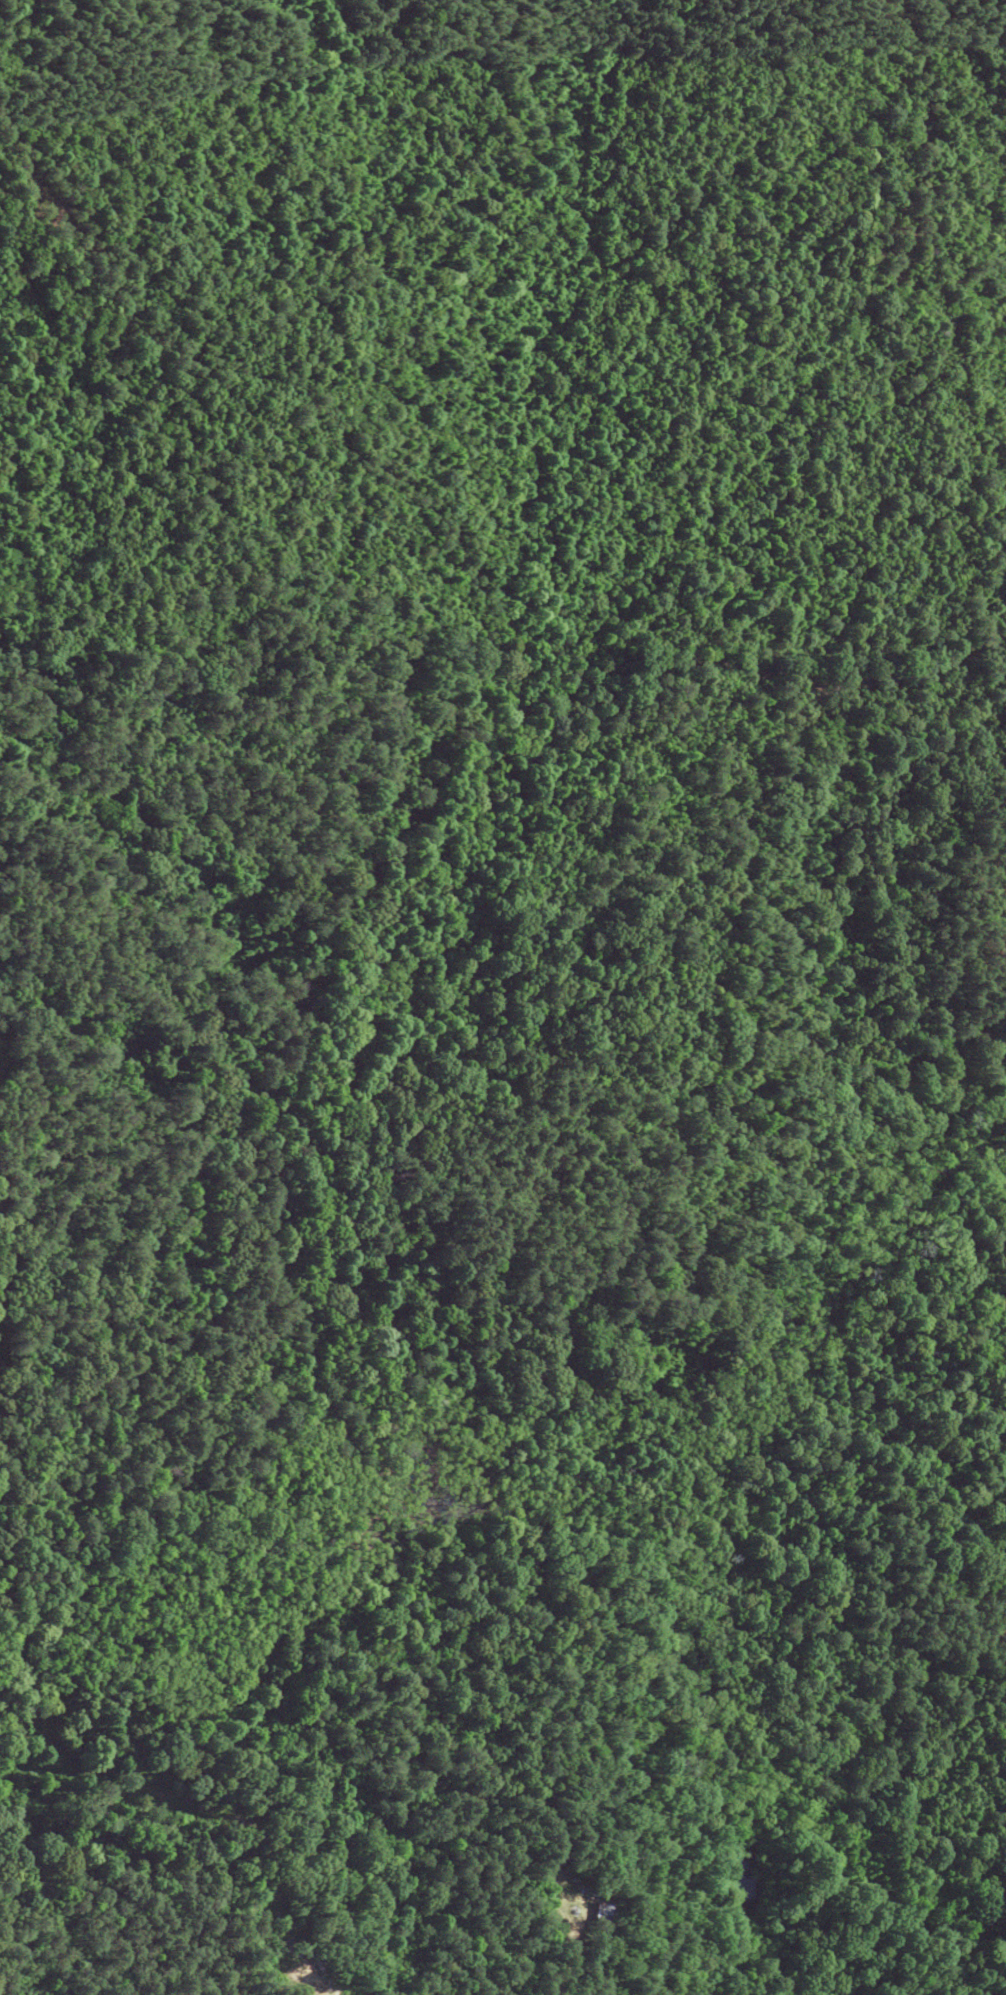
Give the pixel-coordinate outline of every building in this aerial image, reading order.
[(609,1922),(609,1903),(591,1903),(591,1922),(609,1922)]
